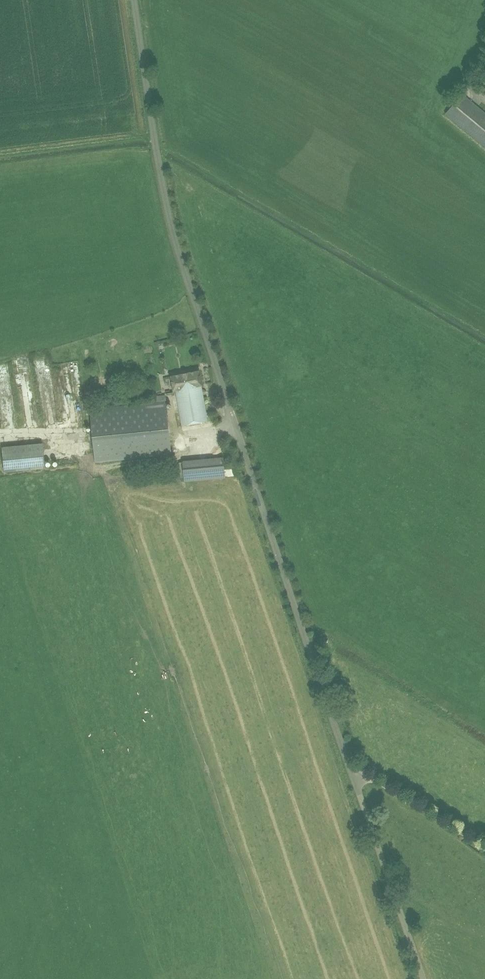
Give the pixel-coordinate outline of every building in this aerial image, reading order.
[(462,94),(445,114),(484,146),(484,113),(462,94)] [(199,371),(171,376),(173,390),(176,389),(182,424),(207,420),(201,385),(199,371)] [(38,415),(29,374),(21,376),(30,417),(38,415)] [(11,396),(10,382),(4,383),(7,423),(18,422),(16,396),(11,396)] [(86,386),(89,401),(102,398),(101,391),(96,392),(94,384),(86,386)] [(44,389),(45,406),(53,406),(52,389),(44,389)] [(135,454),(132,428),(93,431),(96,458),(135,454)] [(45,448),(5,451),(7,473),(44,470),(43,465),(46,464),(45,448)] [(187,480),(227,477),(225,459),(185,462),(187,480)]
